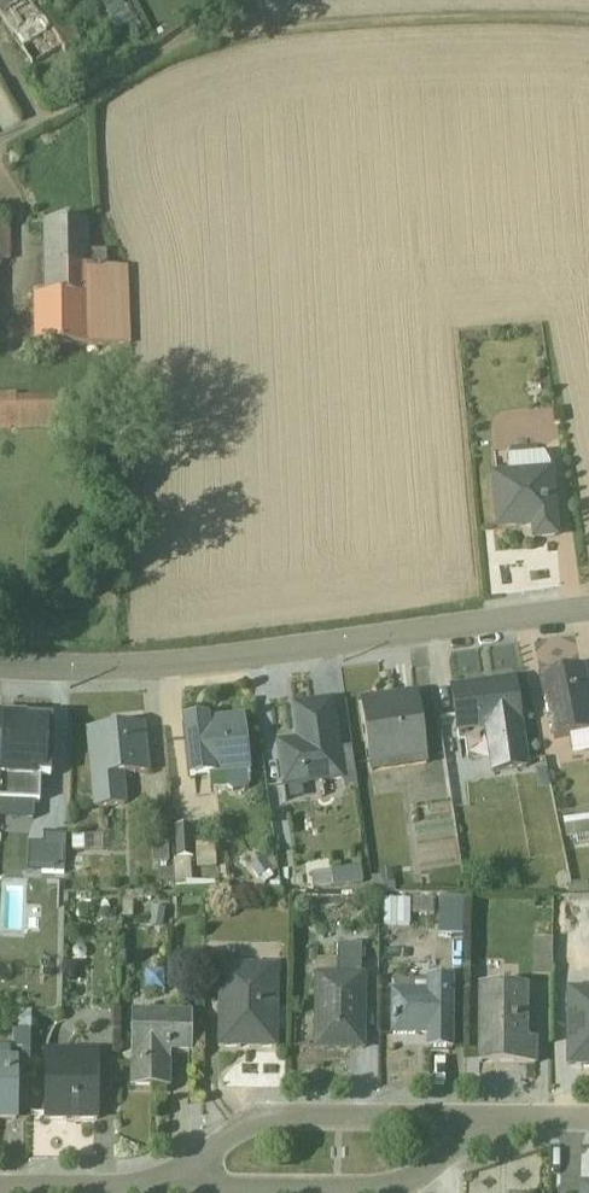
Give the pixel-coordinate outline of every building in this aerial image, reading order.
[(106,22),(128,11),(123,0),(95,0),(106,22)] [(0,24),(0,33),(28,77),(77,47),(56,12),(36,25),(26,8),(0,24)] [(31,292),(32,349),(129,346),(127,268),(105,268),(105,253),(85,252),(84,223),(44,224),(43,291),(31,292)] [(10,224),(0,224),(0,270),(1,262),(9,261),(10,224)] [(69,429),(69,428),(69,397),(16,398),(16,396),(0,396),(0,430),(69,429)] [(542,455),(506,459),(506,475),(491,476),(496,529),(531,526),(533,539),(554,537),(547,464),(542,455)] [(540,679),(552,739),(567,737),(571,756),(588,753),(588,697),(585,698),(580,671),(540,679)] [(489,775),(525,770),(512,683),(508,683),(450,692),(456,735),(482,732),(489,775)] [(370,774),(425,767),(415,697),(360,705),(370,774)] [(330,704),(329,703),(292,708),(296,740),(274,743),(279,789),(282,789),(284,803),(323,798),(322,784),(340,782),(333,725),(341,724),(339,703),(330,704)] [(37,804),(38,782),(48,782),(50,735),(24,734),(25,720),(0,719),(0,802),(37,804)] [(204,720),(183,722),(189,779),(208,777),(209,790),(226,788),(230,792),(244,791),(247,787),(240,720),(219,722),(219,726),(206,728),(205,728),(204,720)] [(86,733),(94,809),(125,807),(123,779),(146,775),(141,728),(141,727),(86,733)] [(560,814),(564,840),(574,839),(576,846),(588,844),(588,810),(560,814)] [(189,828),(172,829),(175,859),(172,860),(174,891),(213,891),(213,884),(190,883),(188,860),(192,859),(189,828)] [(62,875),(64,836),(43,835),(42,846),(28,845),(26,873),(62,875)] [(194,844),(196,865),(214,863),(212,843),(194,844)] [(151,865),(167,865),(167,846),(151,846),(151,865)] [(270,875),(277,871),(271,859),(264,863),(261,859),(248,869),(257,881),(259,879),(263,885),(272,879),(270,875)] [(361,885),(359,869),(310,875),(312,891),(361,885)] [(393,895),(391,872),(377,873),(377,879),(370,879),(371,895),(393,895)] [(167,902),(167,896),(158,896),(157,895),(120,894),(120,919),(131,919),(132,901),(167,902)] [(437,936),(463,937),(464,900),(438,900),(437,936)] [(433,915),(433,902),(411,901),(411,915),(433,915)] [(382,927),(408,927),(408,902),(382,902),(382,927)] [(163,911),(150,909),(148,928),(160,930),(163,911)] [(550,942),(531,941),(531,979),(550,979),(550,942)] [(314,1049),(362,1050),(362,976),(359,975),(359,949),(335,949),(335,963),(315,963),(314,1049)] [(218,967),(217,1049),(275,1049),(275,967),(218,967)] [(426,1050),(449,1050),(449,1049),(450,981),(391,982),(391,992),(389,992),(389,1037),(426,1038),(426,1050)] [(526,989),(478,989),(478,1065),(532,1065),(533,1042),(526,1041),(526,989)] [(568,1065),(588,1065),(588,990),(568,990),(568,1065)] [(132,1014),(130,1088),(166,1088),(167,1055),(190,1055),(189,1014),(132,1014)] [(29,1015),(17,1015),(16,1034),(12,1034),(12,1051),(20,1051),(20,1067),(28,1067),(29,1015)] [(44,1052),(43,1121),(95,1121),(95,1052),(44,1052)] [(14,1121),(15,1061),(0,1060),(0,1120),(14,1121)]
